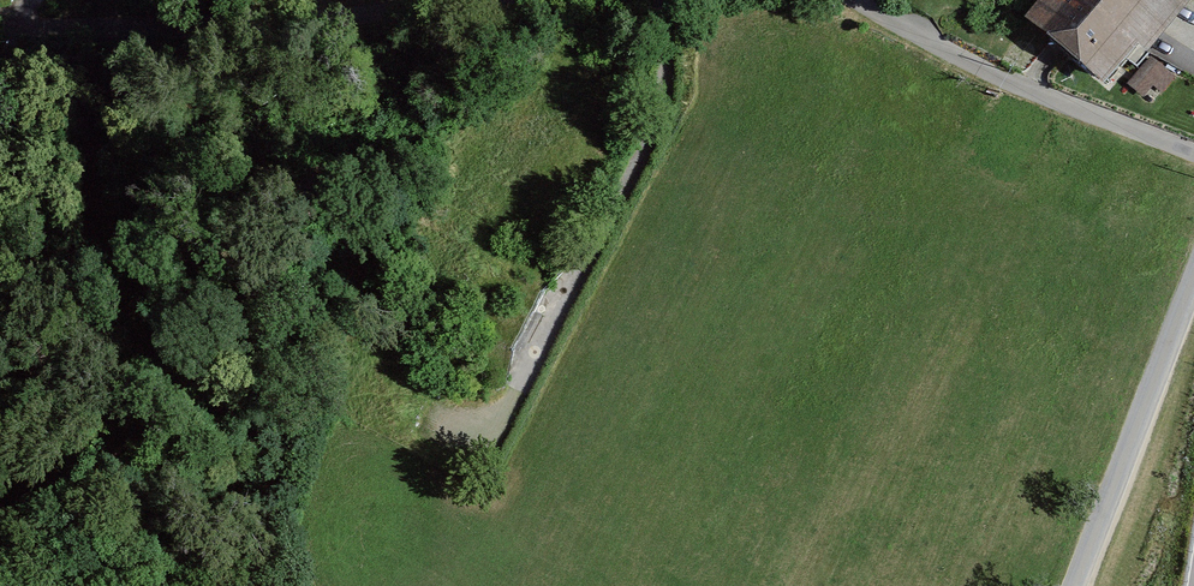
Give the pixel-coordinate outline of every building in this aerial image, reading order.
[(1021,16),(1098,86),(1133,45),(1146,51),(1187,0),(1033,0),(1021,16)] [(1153,60),(1129,89),(1146,103),(1156,92),(1164,98),(1178,82),(1153,60)]
